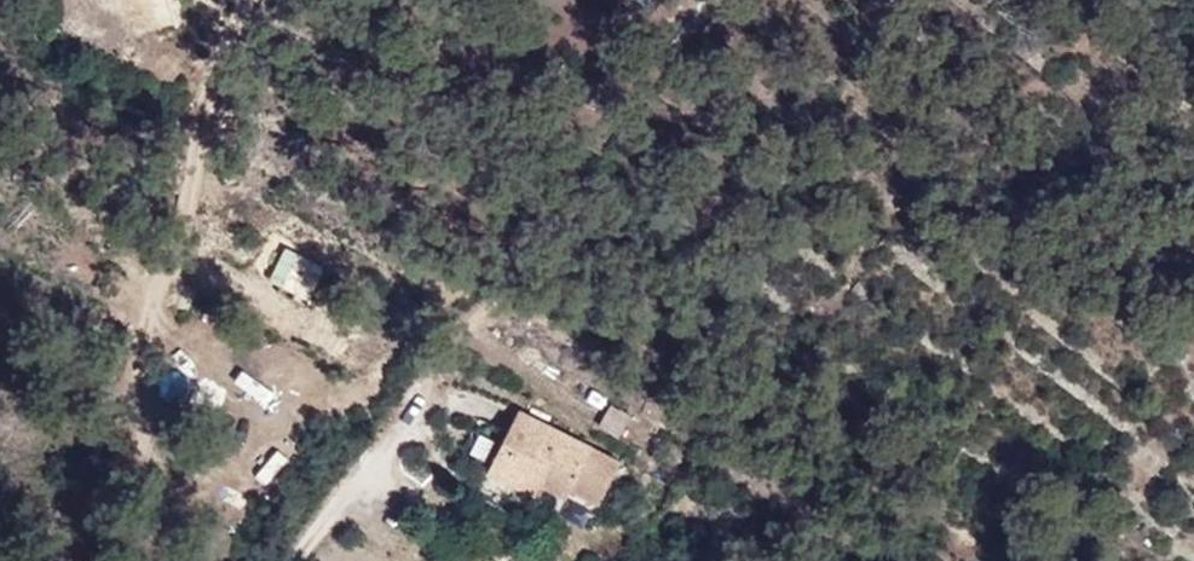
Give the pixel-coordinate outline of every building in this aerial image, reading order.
[(609,454),(511,402),(479,464),(512,482),(517,471),(555,492),(560,483),(588,497),(609,454)] [(609,405),(598,427),(620,438),(631,416),(609,405)]
